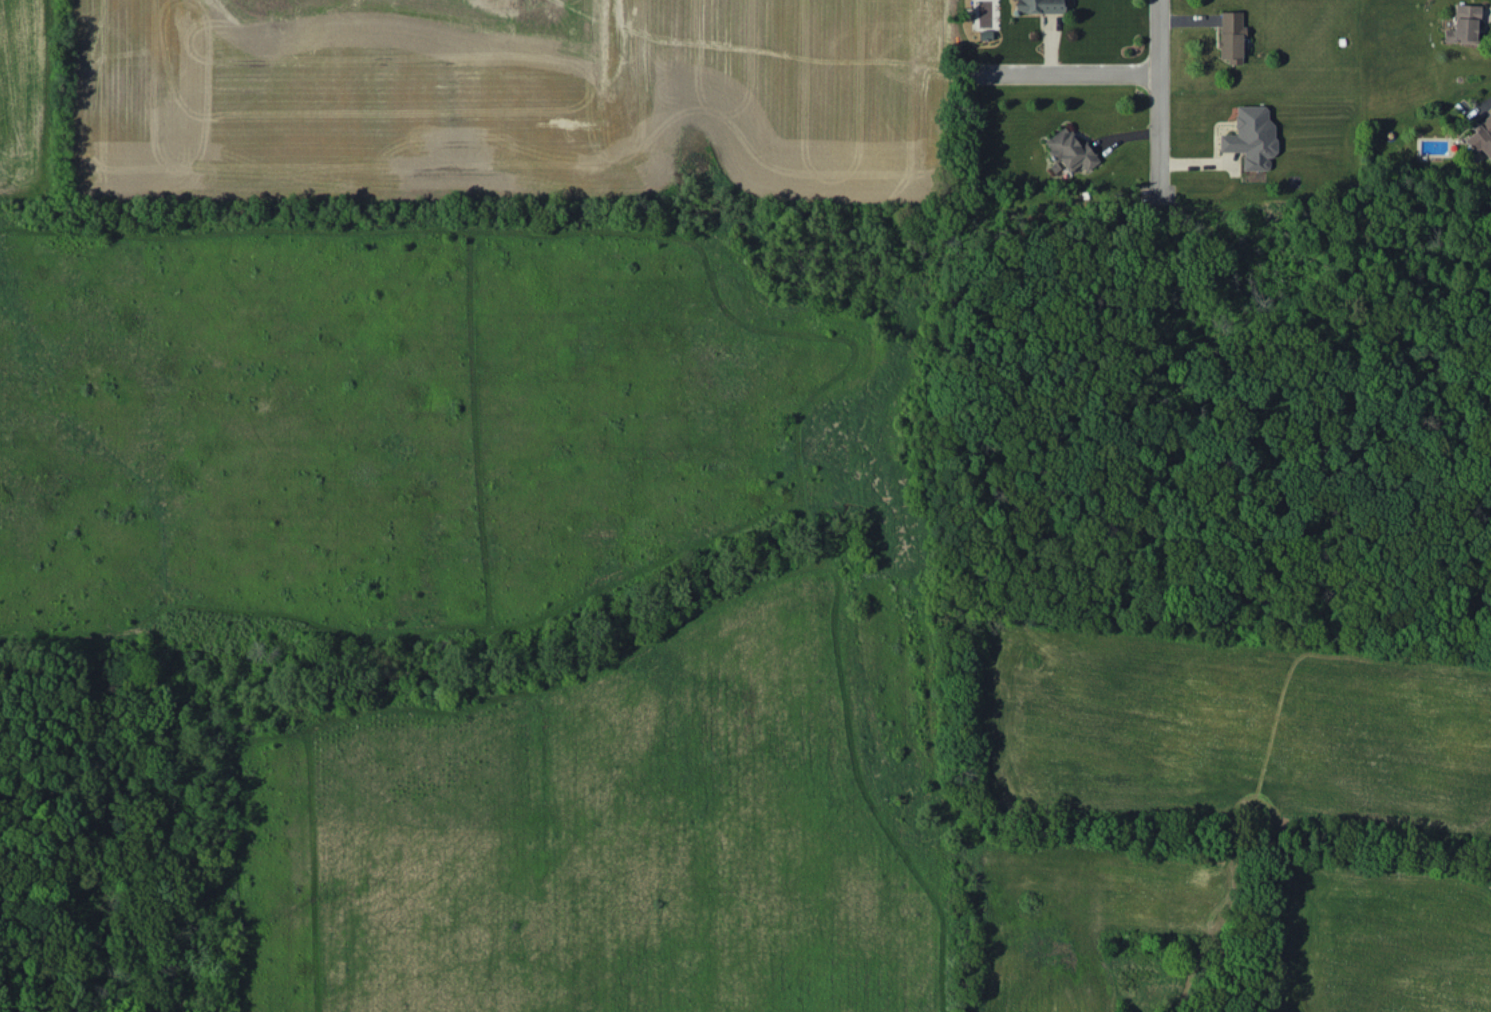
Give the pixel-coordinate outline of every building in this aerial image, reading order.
[(1018,13),(1063,12),(1063,0),(1018,0),(1018,13)] [(1478,42),(1479,4),(1455,4),(1454,29),(1443,29),(1443,41),(1478,42)] [(1219,11),(1219,58),(1227,58),(1227,63),(1243,63),(1243,25),(1241,25),(1241,11),(1219,11)] [(1236,134),(1219,134),(1219,151),(1242,151),(1243,170),(1269,170),(1269,155),(1273,155),(1272,105),(1236,105),(1236,134)] [(1490,161),(1490,113),(1462,140),(1474,152),(1479,148),(1490,161)] [(1085,171),(1100,161),(1085,139),(1079,143),(1067,125),(1045,139),(1067,173),(1081,164),(1085,171)]
